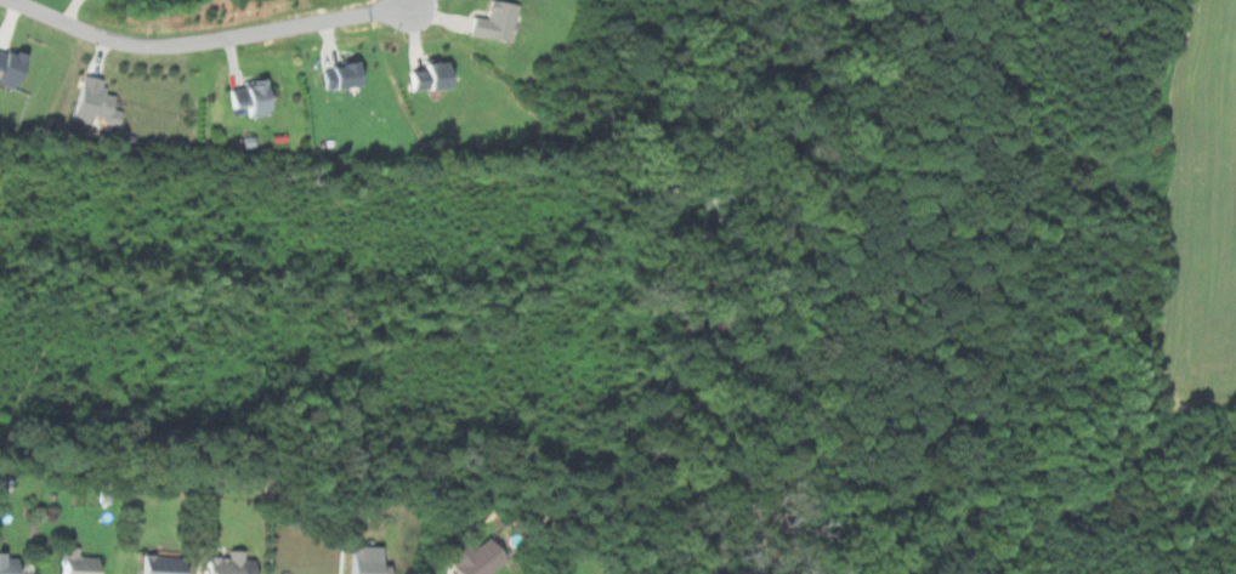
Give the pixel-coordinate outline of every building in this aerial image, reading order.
[(494,0),(487,0),(483,18),(470,15),(466,34),(507,42),(515,4),(494,0)] [(7,55),(0,52),(0,85),(9,89),(23,56),(9,50),(7,55)] [(406,70),(407,90),(441,88),(441,72),(438,72),(438,61),(419,62),(419,69),(406,70)] [(320,88),(353,86),(350,63),(318,66),(320,88)] [(69,120),(88,123),(88,121),(114,125),(117,110),(108,108),(110,95),(98,93),(100,78),(77,74),(69,120)] [(225,108),(241,105),(243,117),(261,114),(255,81),(222,86),(225,108)] [(465,541),(442,557),(454,573),(484,573),(501,562),(485,538),(469,548),(465,541)] [(388,566),(377,566),(378,546),(347,546),(347,573),(387,573),(388,566)] [(92,557),(73,556),(73,547),(56,547),(56,573),(92,573),(92,557)] [(201,556),(200,573),(250,573),(250,560),(239,560),(239,551),(223,550),(223,557),(201,556)] [(0,555),(0,573),(13,573),(14,556),(0,555)] [(179,557),(135,556),(134,573),(178,573),(179,557)]
